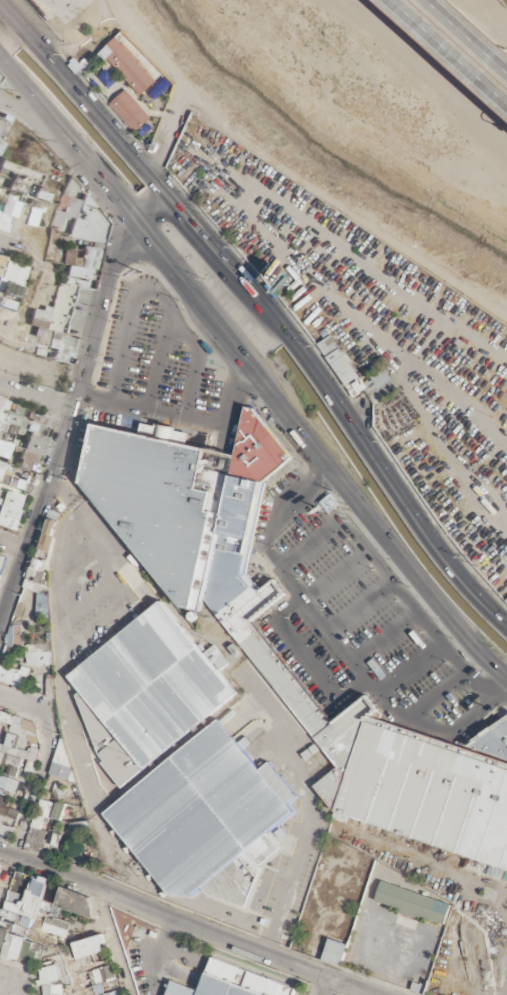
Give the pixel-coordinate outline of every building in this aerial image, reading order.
[(233,453),(92,421),(70,481),(182,610),(233,453)] [(4,513),(22,517),(28,492),(9,488),(4,513)] [(223,714),(194,736),(198,724),(240,694),(202,641),(131,691),(118,686),(104,696),(100,706),(133,752),(120,786),(125,794),(107,807),(165,888),(188,897),(199,889),(259,911),(278,898),(293,857),(284,843),(297,808),(293,802),(296,791),(283,773),(259,764),(223,714)] [(462,740),(367,715),(363,707),(359,704),(330,718),(321,701),(298,679),(288,684),(333,776),(320,781),(334,810),(425,834),(431,846),(506,866),(506,717),(462,740)] [(7,765),(7,754),(21,754),(20,733),(12,733),(12,722),(0,722),(0,765),(7,765)] [(8,949),(25,953),(31,928),(14,924),(8,949)] [(50,994),(122,994),(114,965),(72,976),(67,956),(42,963),(50,994)] [(212,957),(201,989),(173,980),(168,994),(298,994),(301,986),(212,957)]
